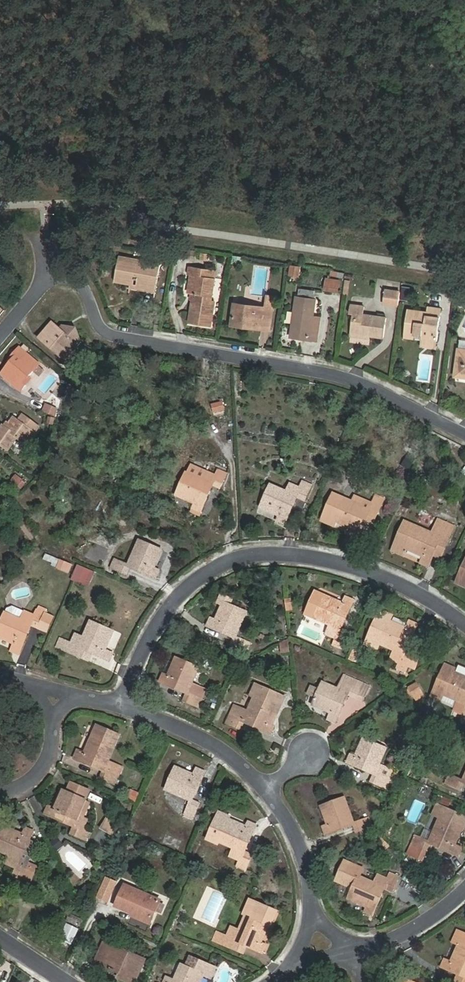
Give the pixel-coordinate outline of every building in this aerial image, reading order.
[(112,283),(129,286),(130,281),(135,282),(135,287),(153,290),(158,265),(117,258),(112,283)] [(299,278),(300,266),(288,265),(288,277),(299,278)] [(194,299),(192,298),(190,313),(211,316),(213,302),(210,301),(214,271),(188,267),(187,275),(191,276),(189,294),(193,294),(195,295),(194,299)] [(323,292),(338,293),(339,279),(324,278),(323,292)] [(135,287),(129,286),(128,291),(153,295),(153,290),(135,287)] [(248,325),(248,327),(269,330),(273,298),(266,297),(265,309),(235,304),(233,323),(248,325)] [(383,311),(397,313),(399,300),(385,297),(383,311)] [(310,338),(314,301),(295,298),(290,338),(300,339),(300,337),(310,338)] [(352,333),(368,336),(383,338),(386,319),(363,315),(364,308),(351,306),(350,314),(354,315),(352,333)] [(436,327),(439,328),(442,310),(428,308),(427,314),(408,311),(405,334),(415,336),(423,337),(422,342),(437,344),(439,330),(435,329),(436,327)] [(65,334),(57,327),(49,321),(36,336),(63,359),(79,341),(75,329),(70,329),(65,334)] [(60,323),(57,327),(65,334),(70,329),(75,329),(73,326),(60,323)] [(24,383),(27,379),(39,365),(19,349),(13,356),(17,359),(13,363),(2,376),(21,393),(27,386),(24,383)] [(459,351),(455,377),(464,379),(464,352),(459,351)] [(220,390),(209,393),(212,400),(222,397),(220,390)] [(49,399),(45,412),(56,417),(59,402),(49,399)] [(212,412),(225,411),(223,401),(211,403),(212,412)] [(1,426),(0,425),(0,444),(6,449),(16,437),(24,444),(37,426),(21,414),(16,420),(11,416),(7,422),(3,427),(1,426)] [(222,489),(229,473),(221,469),(218,476),(210,472),(206,480),(189,473),(180,495),(198,503),(196,509),(203,512),(215,485),(222,489)] [(15,474),(10,480),(16,486),(21,480),(15,474)] [(281,521),(289,525),(300,497),(307,500),(314,485),(305,481),(302,488),(294,484),(290,492),(274,485),(265,508),(284,516),(281,521)] [(363,507),(347,501),(337,524),(356,531),(354,537),(361,540),(372,513),(379,516),(386,500),(377,496),(374,505),(365,502),(363,507)] [(406,552),(425,561),(422,566),(430,569),(442,542),(449,545),(456,530),(441,523),(434,538),(405,525),(393,552),(404,557),(406,552)] [(164,551),(142,541),(131,565),(117,559),(114,568),(128,574),(131,567),(158,579),(161,571),(156,569),(164,551)] [(45,553),(42,560),(55,565),(58,558),(45,553)] [(69,565),(61,561),(58,568),(66,572),(69,565)] [(78,565),(71,580),(86,587),(93,572),(78,565)] [(345,631),(356,604),(350,602),(347,607),(319,596),(310,618),(343,632),(337,646),(345,650),(352,634),(345,631)] [(290,598),(283,600),(286,611),(293,609),(290,598)] [(237,637),(248,612),(225,602),(217,621),(212,618),(209,626),(234,637),(231,645),(247,652),(251,643),(237,637)] [(3,610),(0,617),(0,639),(11,644),(8,650),(19,655),(31,627),(47,634),(54,617),(45,613),(47,609),(36,604),(32,613),(23,609),(19,617),(3,610)] [(412,669),(415,660),(408,657),(419,630),(412,627),(410,633),(391,625),(393,621),(382,616),(369,648),(379,653),(382,647),(398,654),(406,658),(402,667),(400,672),(409,675),(412,669)] [(105,652),(113,632),(91,623),(84,639),(76,636),(72,645),(66,642),(62,652),(77,658),(80,650),(107,661),(110,654),(105,652)] [(281,653),(289,652),(288,642),(279,643),(281,653)] [(406,658),(398,654),(394,663),(402,667),(406,658)] [(191,683),(198,667),(176,657),(168,675),(162,672),(158,681),(185,693),(182,699),(197,707),(205,689),(191,683)] [(422,662),(415,660),(412,669),(418,672),(422,662)] [(455,675),(457,670),(449,666),(433,697),(442,701),(445,697),(459,704),(455,713),(464,717),(462,723),(464,724),(464,679),(455,675)] [(361,700),(367,685),(358,681),(352,696),(328,685),(319,708),(337,716),(335,721),(342,724),(354,697),(361,700)] [(374,688),(367,685),(361,700),(367,703),(374,688)] [(271,726),(282,698),(256,686),(251,696),(256,698),(250,712),(239,707),(234,716),(231,715),(227,724),(243,731),(246,724),(272,735),(276,728),(274,727),(271,726)] [(415,702),(422,698),(417,689),(410,693),(415,702)] [(287,700),(282,698),(271,726),(274,727),(287,700)] [(425,703),(422,698),(415,702),(418,707),(425,703)] [(111,773),(125,738),(103,729),(91,758),(85,756),(82,763),(108,774),(105,781),(120,788),(124,779),(111,773)] [(379,768),(386,752),(364,742),(356,761),(350,759),(347,766),(373,778),(370,785),(386,792),(390,783),(387,782),(391,773),(379,768)] [(175,768),(164,790),(189,801),(183,815),(191,819),(198,804),(191,801),(204,774),(196,770),(193,776),(175,768)] [(461,785),(447,778),(443,786),(458,793),(461,787),(464,789),(464,777),(461,785)] [(68,796),(86,804),(90,794),(73,786),(68,796)] [(135,801),(138,793),(128,789),(125,797),(135,801)] [(88,805),(86,804),(68,796),(67,795),(58,814),(52,811),(49,818),(76,831),(72,838),(89,845),(93,836),(86,833),(90,824),(82,820),(88,805)] [(343,800),(320,809),(327,828),(321,830),(324,837),(352,827),(354,835),(371,828),(367,819),(352,825),(343,800)] [(462,828),(464,820),(464,816),(438,805),(433,816),(440,819),(462,828)] [(247,826),(228,818),(229,816),(218,812),(207,839),(217,843),(218,841),(235,848),(232,856),(240,860),(238,866),(246,869),(252,855),(245,851),(256,824),(249,821),(247,826)] [(104,816),(99,829),(112,835),(118,823),(104,816)] [(454,847),(462,828),(440,819),(429,844),(415,838),(412,846),(428,853),(430,846),(457,857),(460,850),(454,847)] [(33,835),(26,832),(23,838),(5,830),(0,842),(0,854),(12,859),(9,868),(17,871),(14,878),(23,882),(23,881),(30,866),(38,846),(30,843),(33,835)] [(38,869),(30,866),(23,881),(32,885),(38,869)] [(368,914),(376,917),(385,889),(393,892),(399,876),(390,872),(388,879),(379,876),(376,885),(359,879),(351,901),(370,908),(368,914)] [(108,902),(116,880),(103,875),(96,898),(108,902)] [(120,907),(122,908),(131,887),(129,886),(120,907)] [(131,887),(122,908),(137,915),(135,918),(149,924),(160,900),(131,887)] [(215,943),(232,950),(235,943),(261,955),(264,948),(259,945),(268,926),(271,928),(278,913),(250,901),(244,915),(245,915),(238,932),(230,928),(226,937),(219,934),(215,943)] [(79,925),(82,918),(69,914),(67,921),(79,925)] [(79,934),(69,929),(63,942),(73,946),(79,934)] [(453,934),(444,954),(451,957),(447,967),(441,964),(438,971),(456,979),(461,981),(464,981),(464,939),(453,934)] [(98,962),(121,973),(120,977),(131,981),(137,981),(147,959),(107,941),(98,962)] [(203,975),(211,979),(216,970),(190,959),(186,968),(181,966),(174,981),(200,981),(203,975)]
